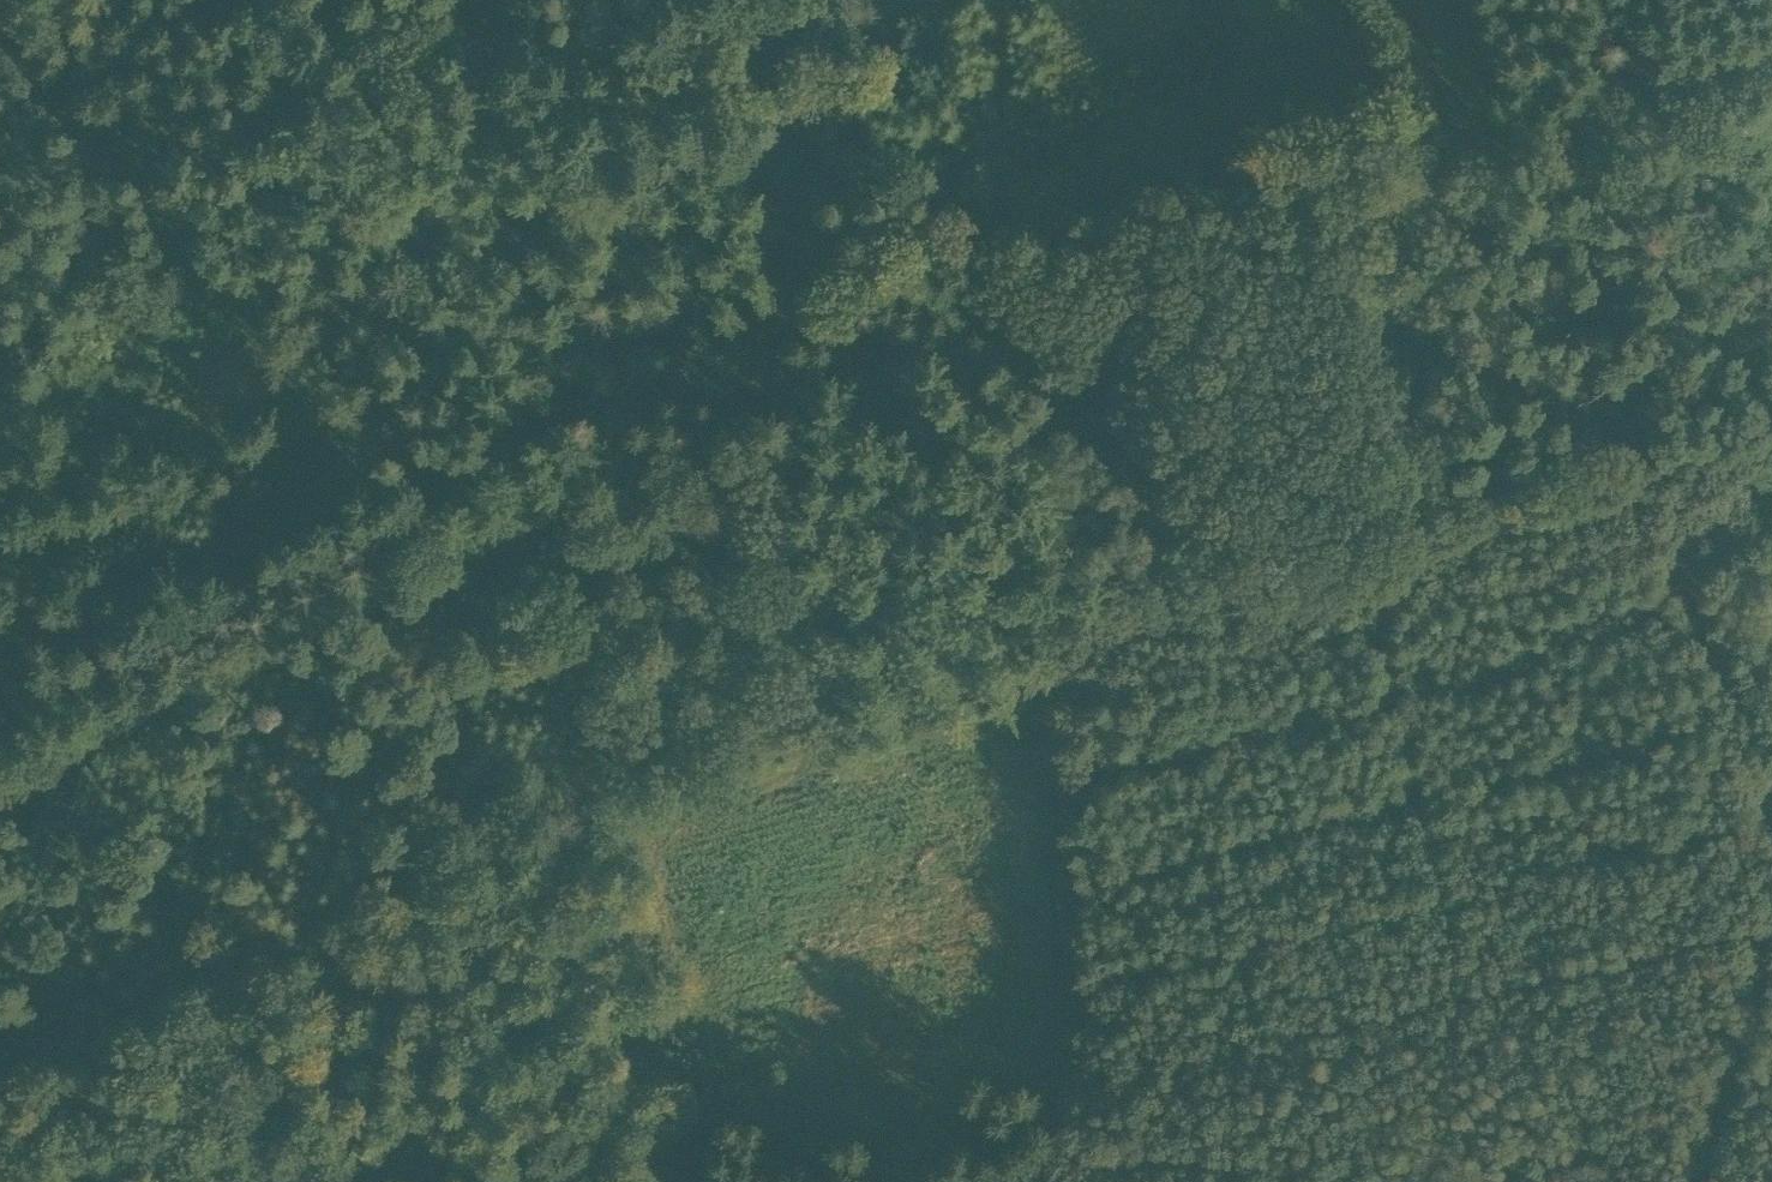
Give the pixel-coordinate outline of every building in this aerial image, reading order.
[(36,526),(60,525),(59,513),(35,514),(36,526)]
